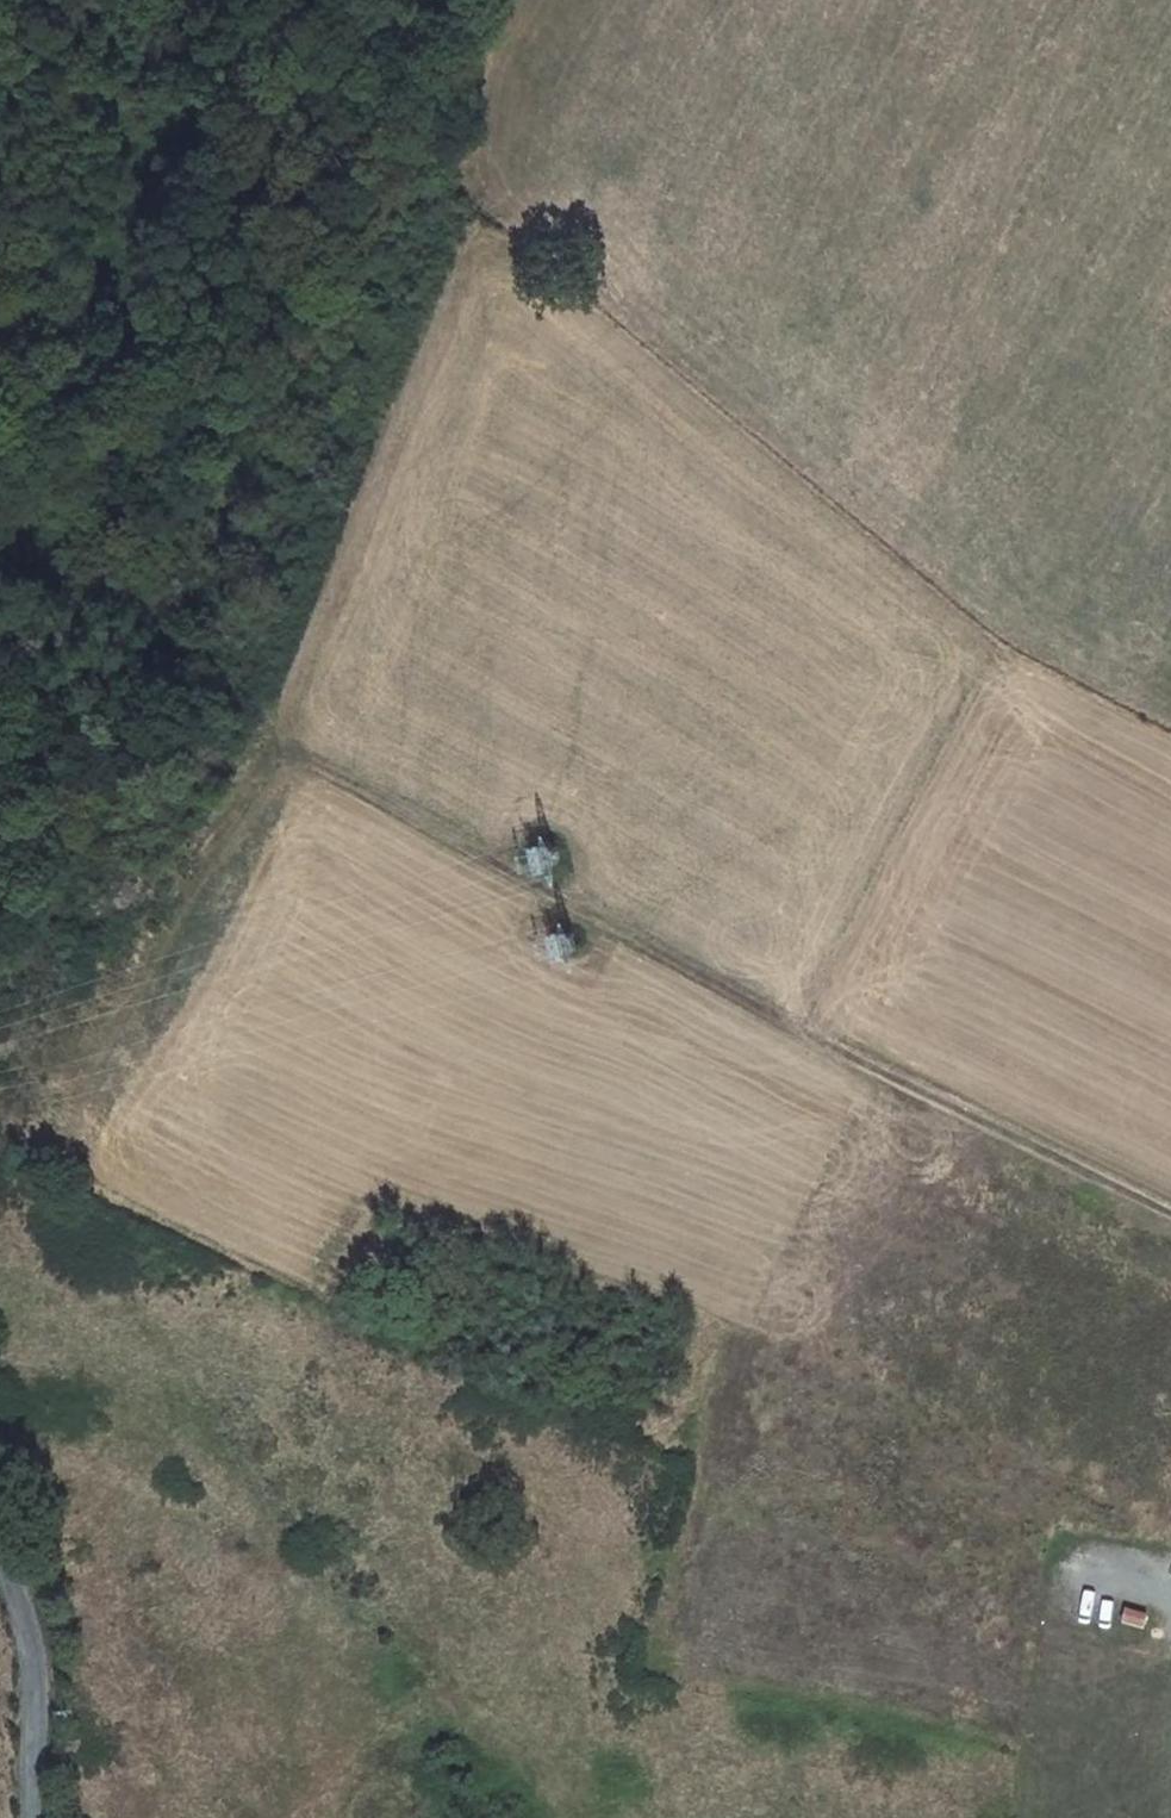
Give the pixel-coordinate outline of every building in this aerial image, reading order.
[(1126,1610),(1122,1623),(1144,1629),(1147,1616),(1126,1610)]
